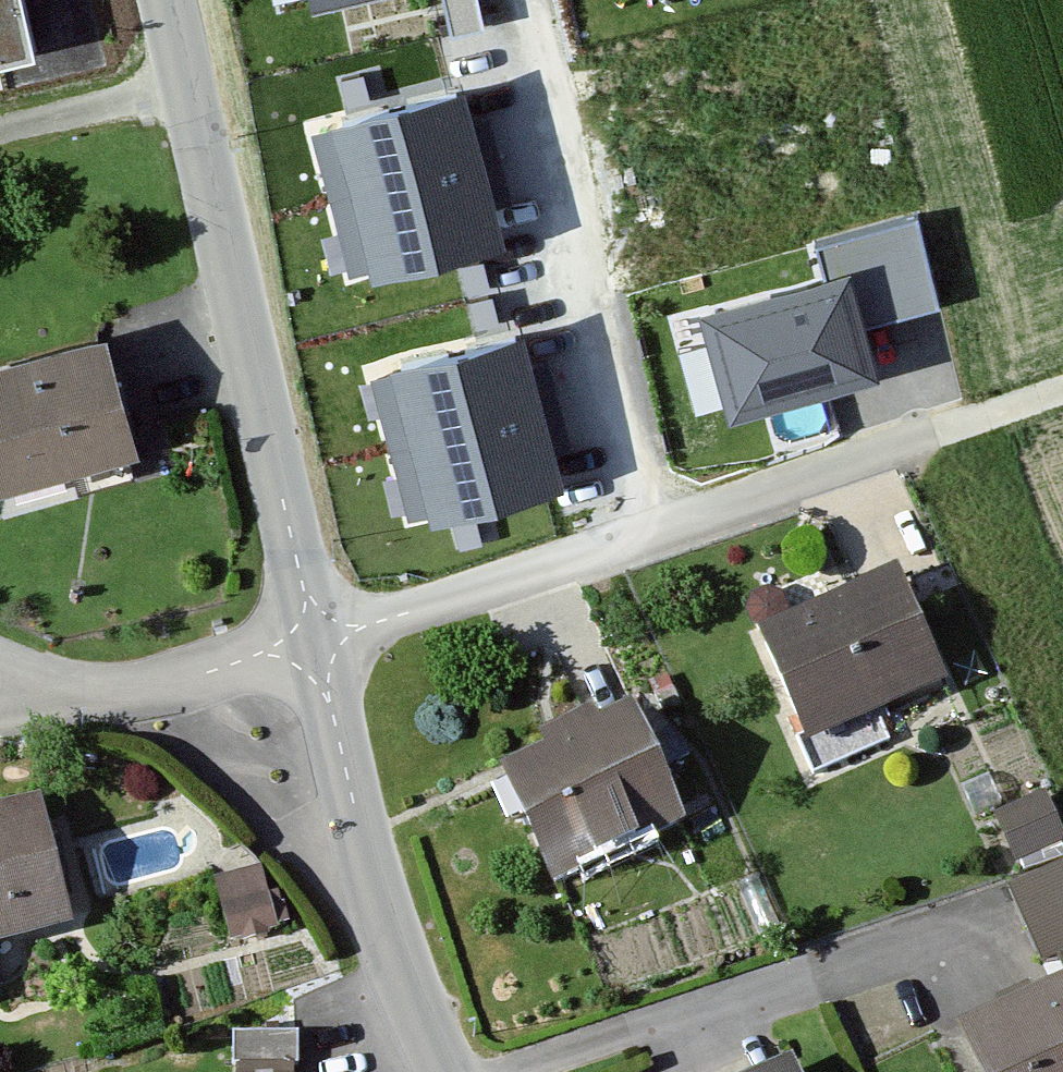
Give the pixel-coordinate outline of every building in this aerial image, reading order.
[(37,67),(20,0),(0,0),(0,77),(37,67)] [(450,97),(326,126),(361,277),(485,247),(450,97)] [(709,327),(733,413),(864,377),(852,333),(939,309),(913,215),(815,242),(830,294),(709,327)] [(0,356),(0,486),(131,450),(98,330),(0,356)] [(509,345),(395,373),(431,519),(545,491),(509,345)] [(891,573),(754,630),(801,744),(938,687),(891,573)] [(632,711),(494,772),(543,883),(681,822),(632,711)] [(991,816),(1013,868),(1062,847),(1062,818),(1052,791),(991,816)] [(67,931),(35,801),(0,809),(0,947),(67,931)] [(224,865),(240,925),(284,914),(268,854),(224,865)] [(947,1033),(965,1071),(1062,1071),(1062,868),(1010,893),(1052,985),(947,1033)] [(241,1023),(239,1056),(295,1059),(296,1025),(241,1023)]
